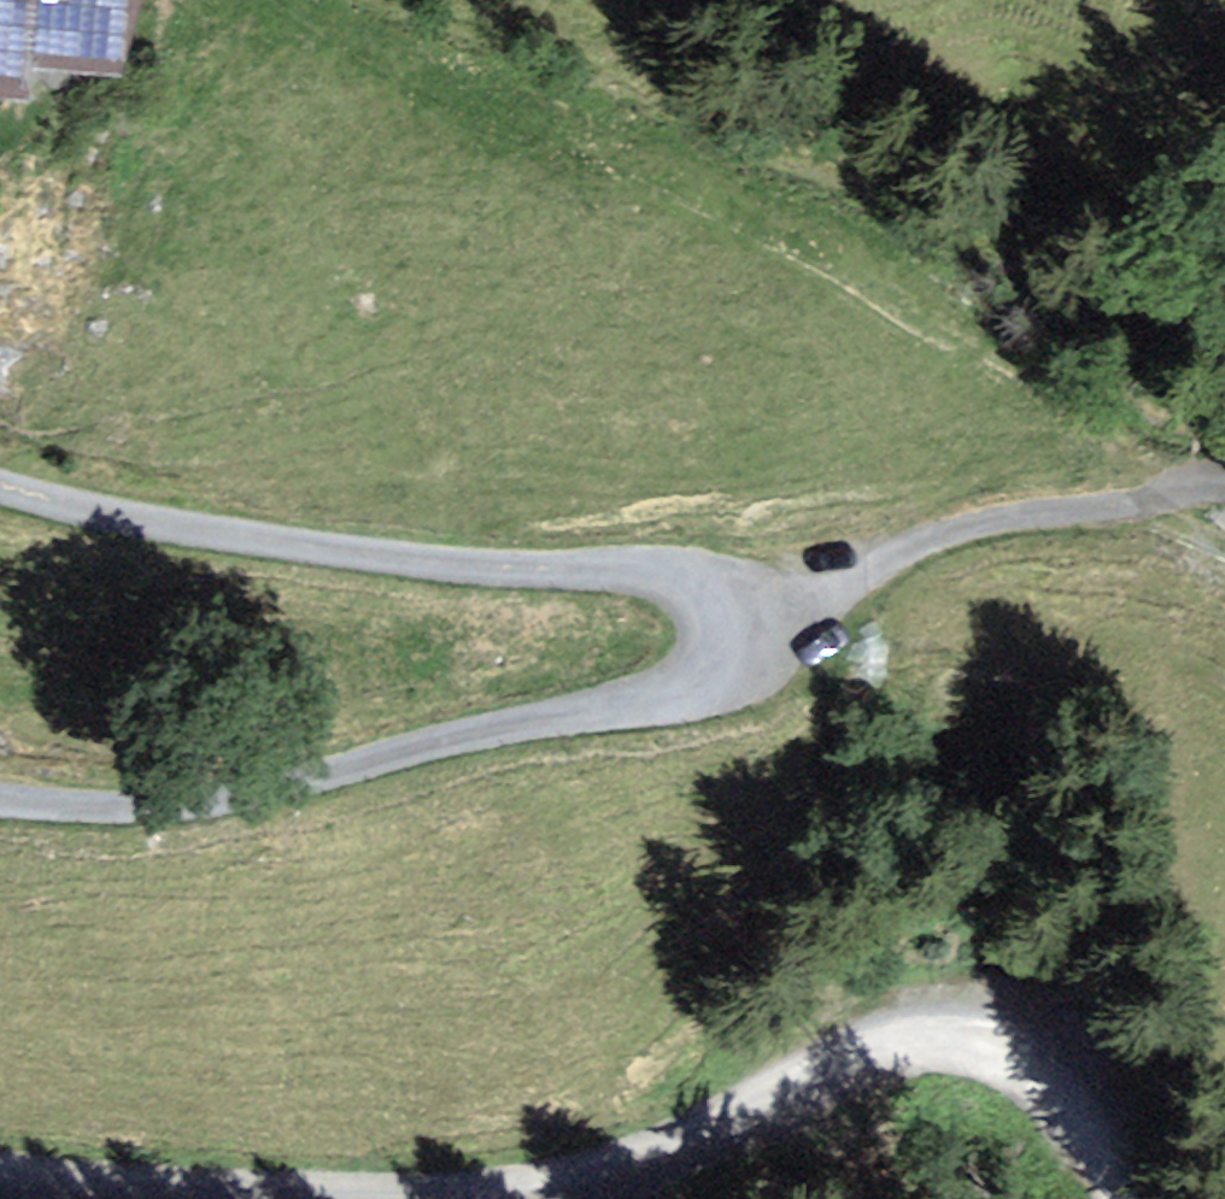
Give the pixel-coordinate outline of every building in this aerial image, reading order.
[(26,107),(29,75),(124,83),(131,0),(0,0),(0,104),(26,107)]
